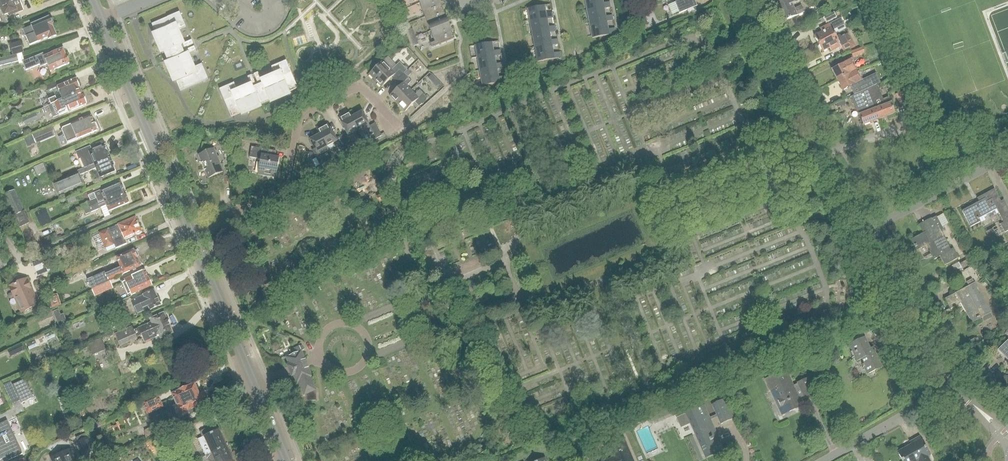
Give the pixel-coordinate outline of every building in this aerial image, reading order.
[(4,16),(8,14),(9,17),(22,11),(18,2),(20,0),(3,0),(0,1),(0,11),(2,11),(4,16)] [(439,0),(426,0),(419,3),(424,18),(443,10),(439,0)] [(586,12),(603,9),(609,7),(608,5),(608,2),(602,3),(601,0),(584,0),(586,12)] [(676,2),(675,3),(679,13),(697,6),(695,0),(675,0),(676,2)] [(776,11),(791,4),(800,0),(771,0),(776,11)] [(781,23),(798,16),(797,15),(803,13),(801,6),(794,9),(791,4),(776,11),(781,23)] [(544,5),(527,8),(527,9),(529,22),(546,19),(552,18),(552,15),(551,13),(545,14),(544,5)] [(603,9),(586,12),(588,25),(605,22),(611,20),(611,18),(610,15),(604,17),(603,9)] [(449,25),(443,10),(424,18),(430,32),(449,25)] [(166,63),(174,83),(176,82),(180,91),(208,79),(202,64),(193,68),(177,31),(186,27),(179,12),(152,24),(155,33),(153,34),(162,54),(164,53),(168,62),(166,63)] [(640,12),(629,16),(634,30),(641,27),(645,25),(643,19),(640,12)] [(833,12),(823,17),(826,23),(836,18),(833,12)] [(55,36),(51,26),(52,24),(50,20),(48,20),(48,18),(30,26),(31,27),(22,30),(29,45),(37,42),(47,38),(47,39),(55,36)] [(546,19),(529,22),(531,35),(548,32),(554,31),(554,28),(554,26),(547,27),(546,19)] [(824,31),(814,36),(818,44),(846,30),(843,25),(841,26),(838,20),(822,28),(824,31)] [(605,22),(588,25),(591,38),(614,34),(613,29),(606,30),(605,22)] [(431,47),(454,38),(449,25),(430,32),(433,41),(429,42),(431,47)] [(846,30),(818,44),(822,52),(833,47),(834,50),(840,47),(843,53),(855,47),(846,30)] [(548,32),(531,35),(534,48),(551,45),(557,44),(556,42),(556,39),(550,40),(548,32)] [(13,55),(25,52),(23,45),(22,41),(10,44),(12,48),(13,55)] [(491,43),(473,46),(476,59),(493,56),(499,55),(499,52),(499,50),(492,51),(491,43)] [(551,45),(534,48),(536,62),(559,58),(558,52),(552,53),(551,45)] [(862,48),(851,52),(853,58),(865,54),(862,48)] [(61,50),(43,58),(42,55),(22,63),(25,71),(39,65),(40,67),(47,65),(50,72),(68,64),(67,64),(68,62),(67,59),(66,58),(65,57),(61,50)] [(17,54),(0,58),(2,65),(19,60),(17,54)] [(493,56),(476,59),(478,72),(495,69),(502,68),(502,66),(501,63),(494,64),(493,56)] [(851,59),(831,70),(837,81),(852,73),(857,70),(851,59)] [(884,61),(891,77),(897,74),(890,59),(884,61)] [(231,117),(240,113),(241,115),(261,107),(260,105),(269,101),(270,103),(290,94),(289,92),(298,89),(286,61),(271,67),(275,76),(237,92),(234,83),(219,89),(231,117)] [(391,70),(387,66),(383,61),(369,74),(381,87),(391,78),(395,82),(403,74),(407,70),(399,62),(391,70)] [(495,69),(478,72),(481,86),(504,82),(503,76),(497,77),(495,69)] [(410,74),(407,70),(403,74),(395,82),(399,86),(389,96),(397,104),(410,91),(406,86),(411,81),(407,78),(410,74)] [(852,73),(837,81),(842,91),(850,87),(854,96),(880,82),(875,73),(862,80),(857,70),(852,73)] [(74,80),(58,87),(55,82),(44,87),(46,92),(56,88),(61,98),(56,100),(55,98),(48,100),(50,105),(54,103),(79,93),(77,88),(77,87),(78,85),(76,81),(75,81),(74,80)] [(877,86),(867,90),(870,98),(874,109),(878,120),(894,114),(888,98),(883,100),(877,86)] [(414,95),(410,91),(397,104),(404,112),(414,102),(418,107),(427,98),(419,90),(414,95)] [(867,90),(851,97),(854,104),(855,104),(858,112),(858,113),(859,115),(863,126),(878,120),(874,109),(870,98),(867,90)] [(81,96),(80,96),(79,93),(54,103),(59,116),(85,105),(84,104),(85,102),(83,98),(82,98),(81,96)] [(894,96),(899,107),(905,104),(901,93),(894,96)] [(351,117),(357,130),(360,134),(366,131),(369,136),(373,134),(375,139),(381,136),(374,123),(369,126),(361,112),(351,117)] [(39,119),(36,113),(23,118),(26,124),(39,119)] [(351,117),(349,113),(338,119),(346,133),(340,136),(346,146),(352,144),(350,141),(354,139),(351,133),(357,130),(351,117)] [(96,131),(96,130),(96,128),(95,124),(93,124),(90,116),(70,125),(61,128),(61,131),(66,144),(66,143),(96,131)] [(326,147),(333,143),(335,148),(339,146),(341,149),(346,146),(340,136),(335,139),(327,124),(317,130),(319,135),(319,134),(326,147)] [(35,141),(43,137),(46,134),(45,130),(33,135),(35,141)] [(319,134),(319,135),(309,140),(317,154),(311,157),(317,168),(323,165),(321,162),(325,160),(322,155),(329,151),(326,147),(319,134)] [(228,151),(227,140),(217,141),(222,152),(228,151)] [(84,169),(109,158),(102,142),(95,145),(96,149),(91,151),(90,148),(76,153),(79,159),(80,159),(84,169)] [(266,156),(267,150),(251,147),(249,157),(260,159),(257,174),(275,178),(279,158),(266,156)] [(223,171),(213,149),(197,155),(207,178),(223,171)] [(672,164),(682,161),(679,151),(669,154),(672,164)] [(95,169),(97,173),(93,175),(95,180),(115,171),(109,158),(84,169),(80,171),(82,175),(95,169)] [(78,174),(53,184),(58,195),(83,185),(78,174)] [(298,183),(295,194),(314,184),(310,177),(298,183)] [(119,182),(94,193),(97,198),(86,203),(88,207),(124,192),(119,182)] [(29,222),(14,190),(3,195),(18,227),(29,222)] [(962,211),(971,227),(980,222),(979,219),(996,210),(1003,223),(1000,224),(1005,233),(1007,231),(1007,209),(1004,200),(1001,202),(994,190),(982,196),(984,199),(962,211)] [(84,209),(86,214),(105,205),(108,211),(128,203),(124,192),(88,207),(84,209)] [(387,197),(385,192),(377,197),(379,201),(387,197)] [(36,217),(40,228),(52,223),(48,212),(36,217)] [(946,225),(950,222),(946,214),(941,216),(946,225)] [(923,223),(926,230),(923,232),(923,234),(911,240),(917,250),(926,245),(934,260),(939,257),(944,266),(958,258),(953,249),(950,250),(940,232),(943,230),(936,217),(931,219),(923,223)] [(105,248),(113,245),(115,248),(126,244),(124,240),(140,232),(134,218),(99,233),(105,248)] [(56,233),(45,238),(48,243),(59,238),(56,233)] [(66,247),(69,253),(75,249),(72,244),(66,247)] [(116,278),(115,277),(140,266),(136,257),(137,255),(135,252),(134,252),(133,250),(116,258),(119,266),(111,269),(111,270),(92,279),(96,287),(116,278)] [(46,257),(32,263),(38,276),(51,270),(46,257)] [(969,259),(960,263),(964,270),(972,265),(969,259)] [(90,266),(88,261),(70,269),(72,273),(73,274),(90,266)] [(124,280),(131,294),(151,285),(144,271),(124,280)] [(38,305),(26,279),(10,286),(22,312),(38,305)] [(980,317),(981,318),(990,313),(972,279),(966,282),(969,286),(965,289),(964,288),(944,299),(950,309),(962,303),(972,322),(980,317)] [(96,296),(114,288),(112,282),(93,291),(96,296)] [(153,290),(131,300),(137,313),(149,308),(149,309),(159,305),(153,290)] [(57,294),(47,298),(50,309),(61,305),(57,294)] [(874,306),(863,311),(865,316),(876,311),(874,306)] [(1007,317),(1007,306),(998,312),(1004,323),(1007,317)] [(61,315),(59,310),(53,312),(59,326),(67,322),(64,314),(61,315)] [(160,340),(173,334),(163,313),(149,319),(150,322),(135,329),(132,322),(114,330),(121,346),(139,338),(138,337),(141,335),(144,342),(158,336),(160,340)] [(120,320),(113,323),(116,328),(132,321),(130,318),(121,322),(120,320)] [(284,334),(276,331),(274,337),(282,340),(284,334)] [(872,353),(864,337),(850,344),(857,360),(860,359),(863,364),(862,365),(863,367),(864,367),(867,374),(882,367),(875,352),(872,353)] [(102,338),(88,344),(93,356),(107,350),(102,338)] [(997,350),(1007,362),(1007,339),(997,350)] [(24,352),(21,346),(7,352),(10,359),(24,352)] [(306,365),(299,347),(290,350),(292,355),(285,358),(288,366),(287,366),(290,372),(291,376),(292,375),(295,383),(297,382),(303,394),(313,389),(308,378),(311,377),(306,365)] [(793,385),(786,370),(766,379),(782,414),(802,405),(799,399),(814,392),(808,378),(793,385)] [(34,397),(33,395),(27,384),(24,378),(13,384),(18,394),(22,403),(33,398),(33,397),(34,397)] [(171,394),(175,401),(177,406),(173,407),(177,415),(188,410),(190,415),(197,412),(195,407),(205,402),(202,394),(198,395),(193,384),(171,394)] [(159,395),(142,402),(148,415),(164,407),(159,395)] [(716,415),(720,424),(735,418),(726,398),(711,404),(716,415)] [(687,410),(683,402),(671,408),(674,416),(687,410)] [(681,426),(690,422),(705,455),(721,448),(703,408),(678,419),(681,426)] [(0,424),(0,457),(6,455),(8,460),(22,454),(7,421),(0,424)] [(174,442),(193,434),(189,425),(170,433),(174,442)] [(218,430),(198,439),(206,456),(211,453),(226,447),(218,430)] [(93,450),(87,437),(77,442),(83,455),(93,450)] [(603,460),(633,460),(623,437),(607,443),(613,457),(603,460)] [(911,445),(898,453),(903,460),(930,460),(928,457),(930,455),(920,437),(910,443),(911,445)] [(206,456),(208,460),(233,460),(226,447),(211,453),(206,456)] [(69,450),(51,458),(52,460),(74,460),(69,450)]
